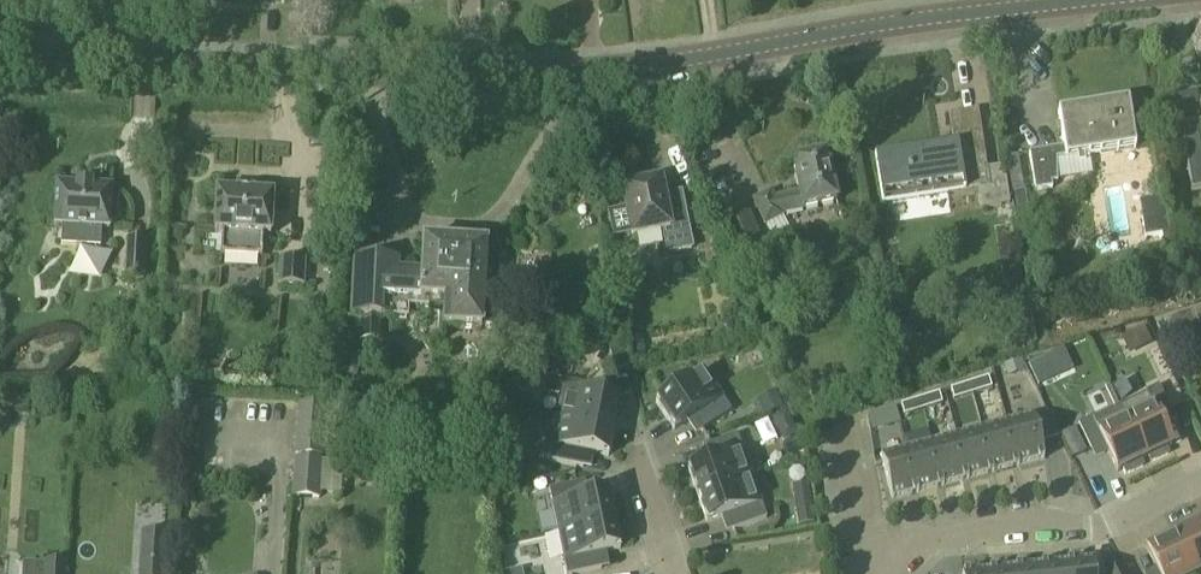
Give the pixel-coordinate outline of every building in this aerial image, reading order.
[(1128,101),(1059,112),(1064,147),(1030,153),(1036,191),(1053,188),(1052,182),(1057,182),(1057,181),(1093,175),(1090,156),(1136,149),(1128,101)] [(954,146),(875,158),(882,206),(965,193),(965,192),(979,189),(982,209),(1008,205),(1010,216),(1013,216),(1004,165),(988,167),(978,109),(949,114),(954,146)] [(1181,125),(1192,191),(1200,189),(1200,121),(1181,125)] [(800,194),(776,199),(771,193),(755,202),(767,224),(782,216),(781,214),(836,202),(826,155),(793,162),(800,194)] [(628,210),(609,214),(614,237),(632,234),(633,237),(663,231),(668,253),(692,248),(681,193),(664,197),(661,181),(650,183),(649,180),(638,183),(639,186),(623,189),(628,210)] [(101,247),(102,229),(110,229),(112,187),(92,186),(92,185),(77,184),(77,185),(57,184),(54,226),(62,226),(61,245),(101,247)] [(1027,190),(1015,192),(1018,213),(1030,211),(1027,190)] [(271,236),(273,196),(252,195),(238,194),(217,193),(215,233),(222,233),(221,255),(262,257),(263,235),(271,236)] [(1172,244),(1164,197),(1145,200),(1147,217),(1142,218),(1145,238),(1162,235),(1163,245),(1172,244)] [(749,213),(722,226),(738,260),(765,248),(749,213)] [(142,281),(145,240),(128,239),(126,280),(142,281)] [(399,261),(354,258),(350,317),(361,318),(360,342),(379,343),(381,320),(406,321),(407,310),(430,311),(430,319),(445,320),(444,328),(482,330),(482,329),(496,329),(499,249),(486,247),(422,243),(421,271),(398,270),(399,261)] [(69,274),(103,277),(105,250),(71,247),(69,274)] [(304,285),(305,260),(281,258),(280,284),(304,285)] [(1189,313),(1170,319),(1175,337),(1194,331),(1189,313)] [(1146,326),(1123,336),(1131,353),(1154,343),(1146,326)] [(610,342),(617,370),(634,366),(627,338),(610,342)] [(360,349),(337,348),(335,374),(358,376),(360,349)] [(1052,351),(1028,362),(1036,379),(1060,368),(1052,351)] [(1021,360),(1006,365),(1009,375),(1024,370),(1021,360)] [(658,401),(654,404),(672,432),(677,429),(696,416),(704,430),(732,412),(704,370),(658,401)] [(990,377),(971,383),(974,394),(994,388),(990,377)] [(567,379),(560,416),(615,427),(620,401),(593,396),(594,394),(596,384),(567,379)] [(971,383),(951,389),(955,400),(974,394),(971,383)] [(1147,394),(1120,407),(1145,459),(1149,457),(1152,462),(1169,454),(1167,449),(1173,446),(1159,418),(1172,412),(1160,386),(1146,392),(1147,394)] [(776,393),(758,401),(765,416),(783,408),(776,393)] [(941,393),(922,398),(925,409),(944,404),(941,393)] [(922,398),(902,404),(905,415),(925,409),(922,398)] [(299,404),(296,452),(324,454),(327,406),(299,404)] [(1145,459),(1120,407),(1094,420),(1093,418),(1079,424),(1092,450),(1105,444),(1118,472),(1124,470),(1126,475),(1144,466),(1141,461),(1145,459)] [(787,413),(774,419),(786,443),(799,436),(787,413)] [(886,413),(870,417),(873,431),(890,427),(886,413)] [(560,416),(551,460),(586,467),(589,453),(609,457),(615,427),(560,416)] [(1035,417),(1009,424),(1020,465),(1046,458),(1035,417)] [(1009,424),(984,430),(995,472),(1020,465),(1009,424)] [(984,430),(958,437),(969,479),(995,472),(984,430)] [(718,458),(691,468),(700,495),(752,476),(737,434),(712,443),(718,458)] [(958,437),(933,444),(944,485),(969,479),(958,437)] [(933,444),(908,450),(919,492),(944,485),(933,444)] [(919,492),(908,450),(882,457),(893,499),(919,492)] [(324,454),(296,452),(293,496),(321,498),(324,454)] [(752,476),(700,495),(709,521),(731,514),(736,529),(767,518),(752,476)] [(580,482),(552,488),(561,532),(615,520),(609,492),(583,498),(580,482)] [(810,485),(795,488),(800,528),(818,525),(810,485)] [(561,532),(570,573),(574,573),(604,568),(601,552),(621,548),(615,520),(561,532)] [(1175,536),(1193,573),(1199,573),(1200,573),(1200,523),(1196,526),(1194,521),(1176,529),(1178,534),(1175,536)] [(128,573),(143,573),(145,530),(129,530),(128,573)] [(1175,536),(1171,538),(1168,533),(1151,542),(1153,547),(1147,549),(1159,573),(1193,573),(1175,536)] [(44,573),(64,573),(64,562),(45,561),(44,573)] [(1068,564),(1069,573),(1096,573),(1095,561),(1068,564)] [(1042,566),(1043,573),(1069,573),(1068,564),(1042,566)] [(151,566),(150,573),(165,573),(165,567),(151,566)]
